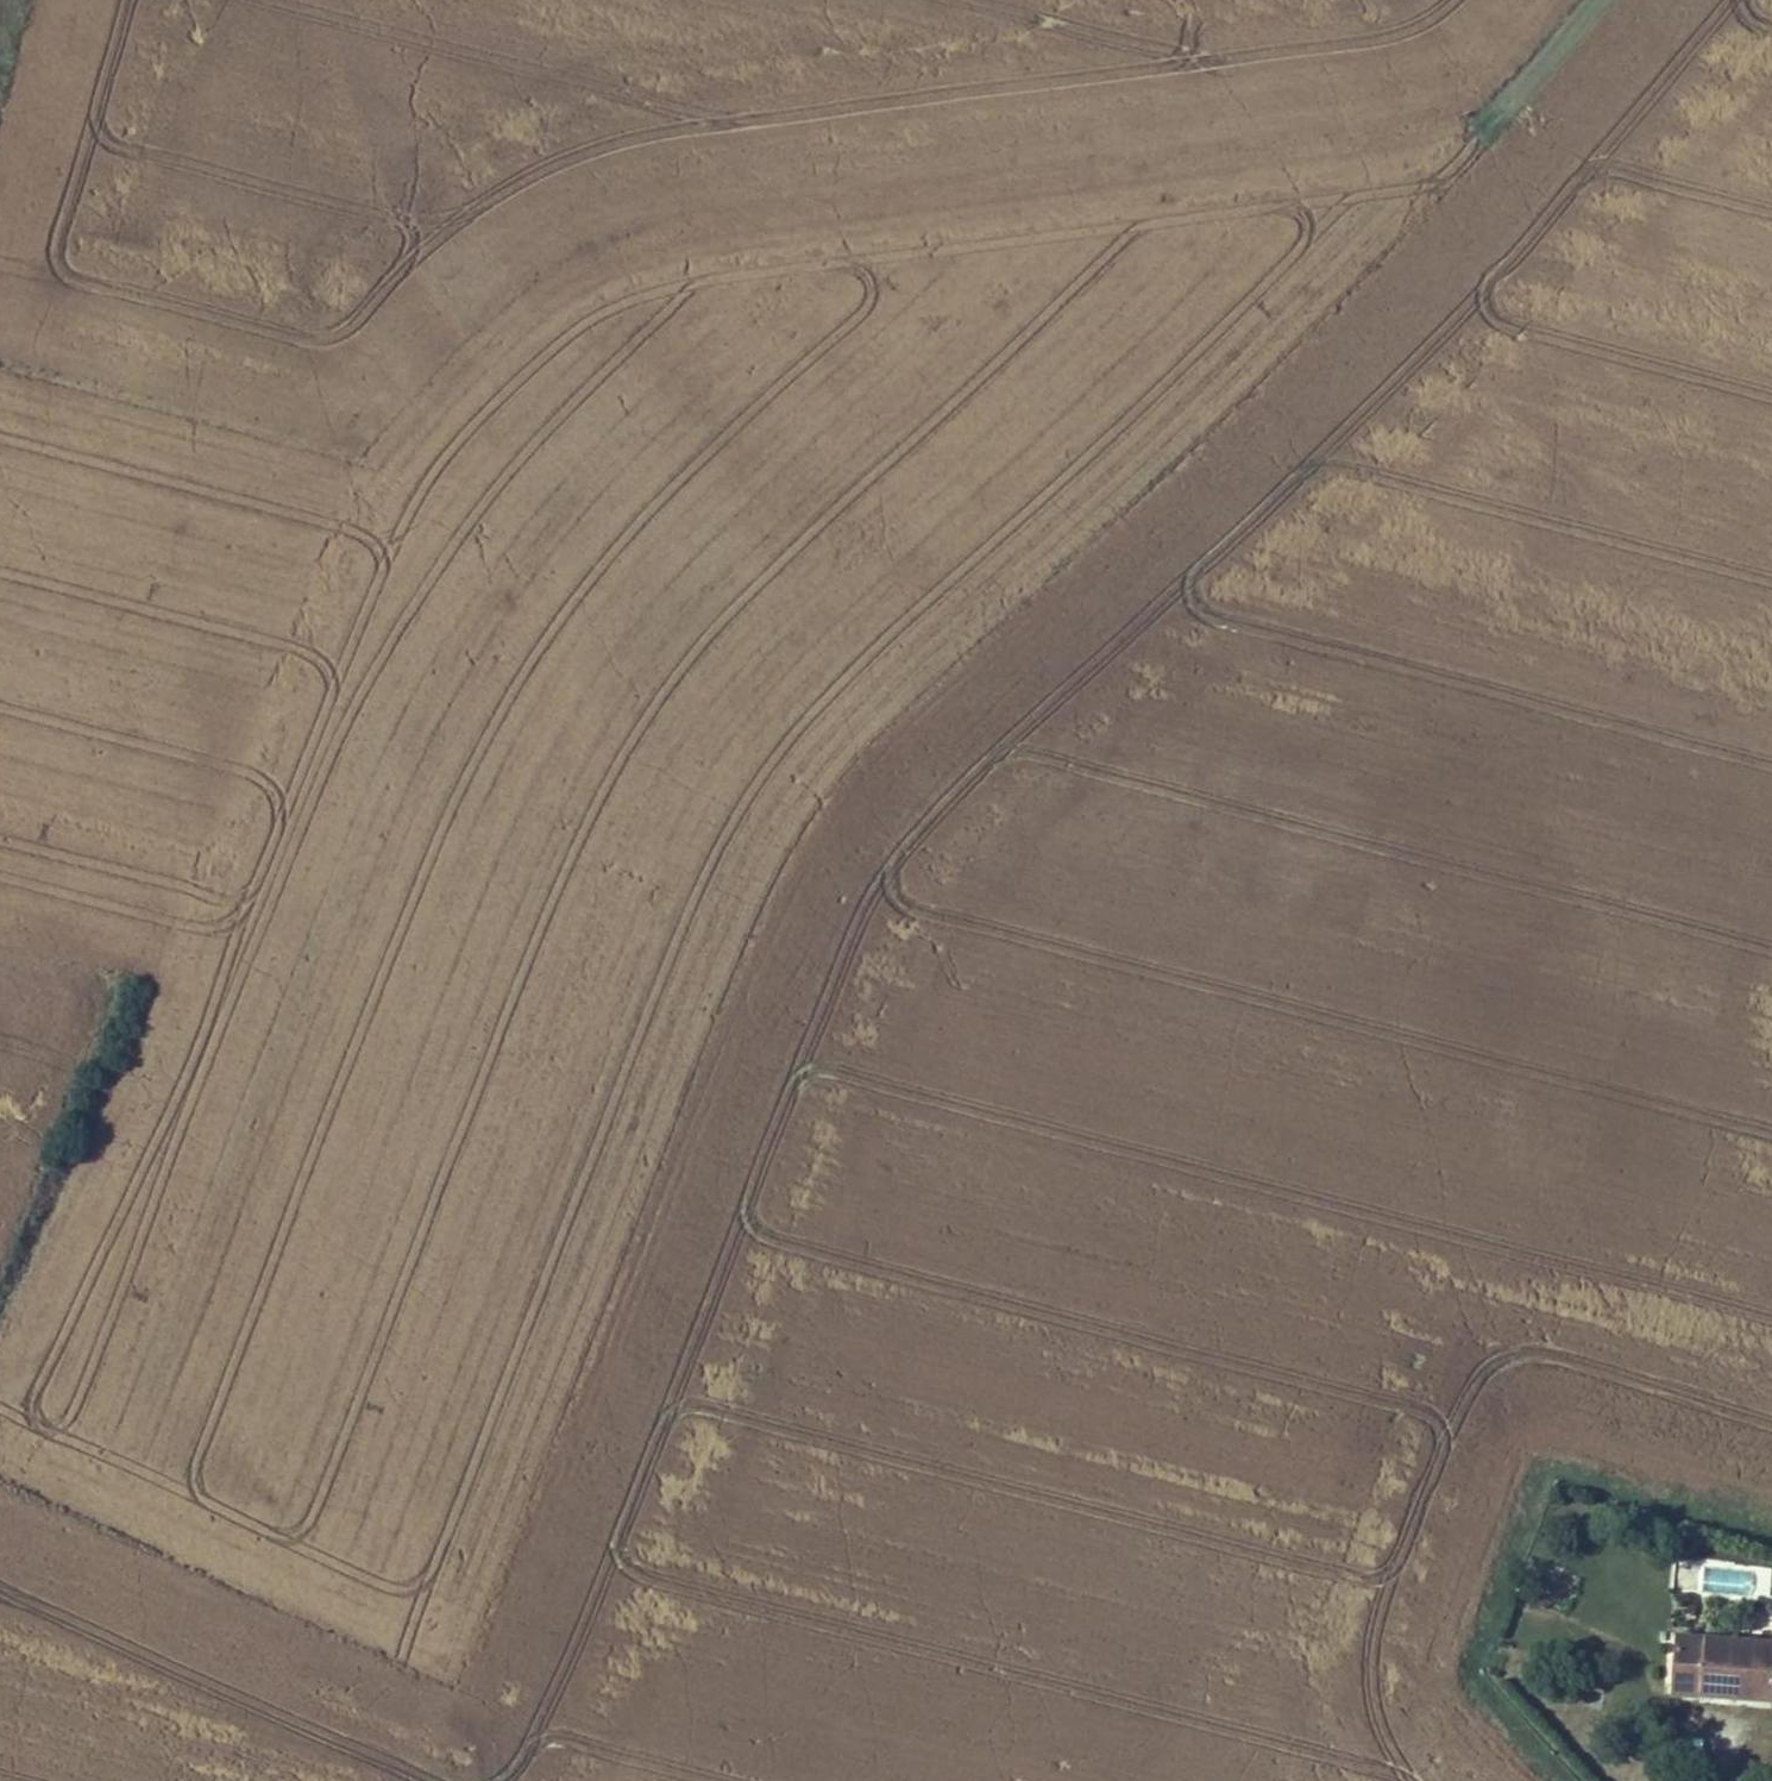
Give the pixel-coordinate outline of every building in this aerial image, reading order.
[(1673,1559),(1671,1586),(1763,1592),(1765,1565),(1673,1559)] [(1668,1636),(1663,1698),(1771,1708),(1771,1646),(1668,1636)]
